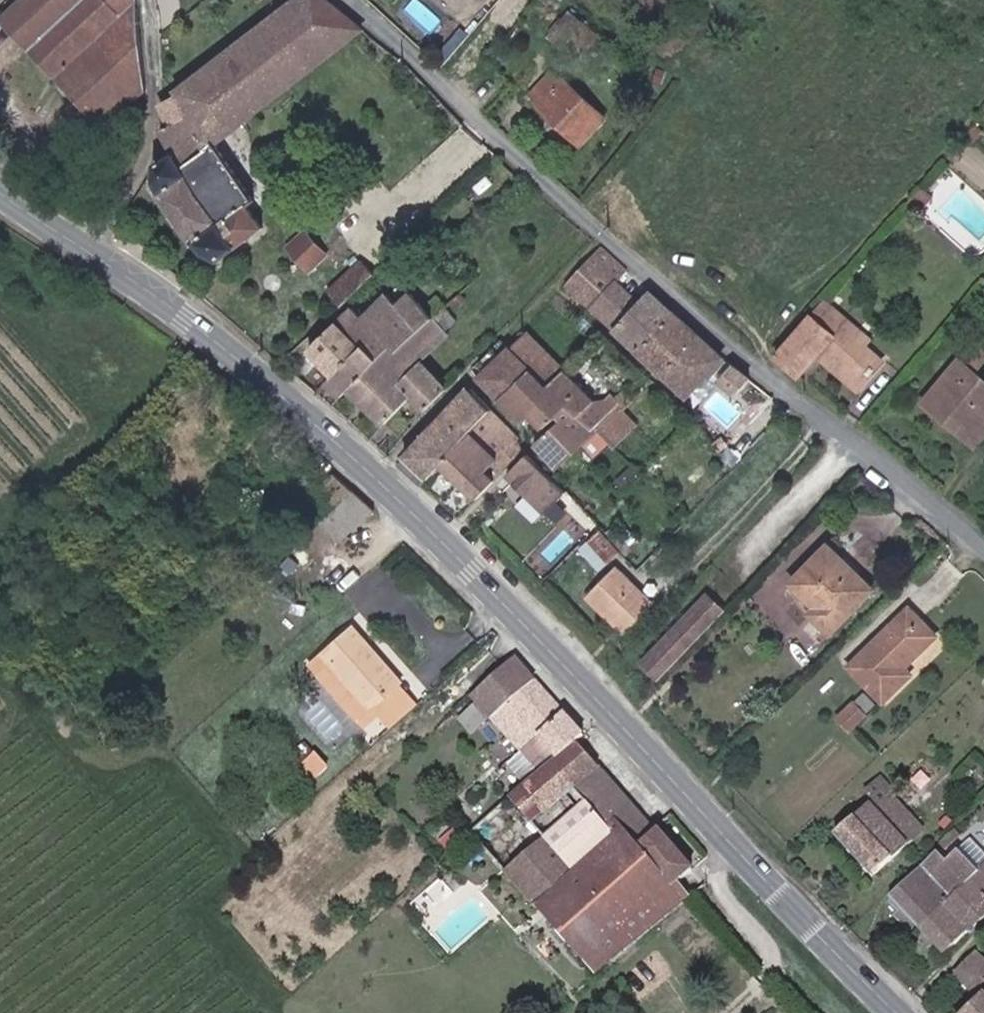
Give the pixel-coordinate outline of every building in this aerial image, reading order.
[(38,50),(89,0),(35,0),(12,22),(38,50)] [(142,118),(140,103),(154,88),(145,0),(89,0),(38,50),(121,140),(132,130),(131,128),(142,118)] [(205,241),(210,238),(227,262),(272,226),(257,204),(264,199),(225,137),(373,29),(337,0),(301,0),(185,90),(186,93),(172,104),(182,120),(173,127),(188,150),(169,164),(164,172),(170,183),(167,186),(205,241)] [(568,46),(588,21),(574,9),(553,33),(568,46)] [(586,144),(611,113),(571,81),(569,83),(553,71),(533,96),(549,108),(546,112),(586,144)] [(314,269),(331,253),(312,232),(295,248),(314,269)] [(631,266),(605,244),(569,284),(595,307),(618,281),(631,266)] [(383,272),(371,258),(339,287),(351,301),(383,272)] [(618,281),(595,307),(620,329),(643,303),(618,281)] [(431,352),(466,319),(446,298),(435,307),(419,291),(406,303),(394,291),(369,315),(360,306),(317,348),(344,376),(340,380),(352,393),(358,387),(391,422),(421,394),(433,406),(459,381),(431,352)] [(643,303),(620,329),(643,349),(676,311),(654,291),(643,303)] [(880,338),(833,297),(821,311),(844,330),(847,325),(854,332),(857,329),(875,345),(880,338)] [(643,349),(670,372),(703,334),(676,311),(643,349)] [(821,311),(787,351),(813,373),(831,352),(838,345),(843,349),(842,351),(873,379),(891,358),(875,345),(857,329),(854,332),(847,325),(844,330),(821,311)] [(557,384),(575,366),(535,326),(517,343),(539,366),(557,384)] [(670,372),(693,393),(713,371),(727,355),(703,334),(670,372)] [(510,394),(539,366),(517,343),(512,348),(488,372),(510,394)] [(831,352),(868,385),(873,379),(842,351),(843,349),(838,345),(831,352)] [(965,426),(983,441),(983,369),(981,367),(983,365),(968,352),(936,392),(970,419),(965,426)] [(740,394),(754,378),(737,364),(723,379),(740,394)] [(621,412),(609,400),(575,366),(557,384),(539,366),(510,394),(533,417),(539,410),(552,423),(558,418),(575,401),(603,430),(607,426),(621,412)] [(629,404),(646,387),(638,379),(625,392),(621,388),(609,400),(621,412),(629,404)] [(477,383),(415,449),(437,472),(451,456),(479,426),(499,406),(477,383)] [(931,399),(965,426),(970,419),(936,392),(931,399)] [(562,422),(544,439),(568,464),(594,438),(603,430),(575,401),(558,418),(562,422)] [(616,435),(625,444),(647,421),(629,404),(621,412),(607,426),(616,435)] [(451,456),(487,491),(531,446),(523,439),(508,454),(479,426),(451,456)] [(604,448),(616,435),(607,426),(603,430),(594,438),(604,448)] [(555,510),(576,488),(569,482),(537,450),(516,472),(555,510)] [(414,452),(404,462),(426,485),(436,475),(414,452)] [(607,568),(627,548),(608,528),(588,548),(607,568)] [(829,599),(822,607),(841,625),(883,581),(864,563),(862,566),(837,542),(804,575),(829,599)] [(661,597),(626,563),(598,591),(634,625),(661,597)] [(797,583),(822,607),(829,599),(804,575),(797,583)] [(643,657),(663,677),(731,608),(711,589),(643,657)] [(891,698),(918,671),(911,664),(944,631),(917,603),(857,663),(891,698)] [(427,701),(359,622),(315,660),(370,725),(384,713),(396,727),(427,701)] [(546,731),(570,710),(521,655),(476,695),(525,750),(546,731)] [(842,716),(853,727),(869,711),(871,712),(881,702),(869,690),(842,716)] [(589,740),(593,736),(570,710),(546,731),(569,757),(589,740)] [(601,972),(710,877),(589,740),(569,757),(480,836),(552,917),(601,972)] [(297,765),(310,780),(321,770),(308,756),(297,765)] [(922,842),(914,835),(886,805),(898,794),(882,777),(870,788),(882,800),(846,835),(886,877),(922,842)] [(483,780),(472,791),(478,796),(489,786),(483,780)] [(886,805),(914,835),(926,823),(898,794),(886,805)] [(927,927),(983,872),(964,851),(952,862),(942,852),(897,895),(927,927)] [(927,927),(954,954),(983,925),(983,872),(927,927)] [(963,973),(983,994),(983,952),(963,973)] [(973,1012),(983,1012),(983,1002),(973,1012)]
